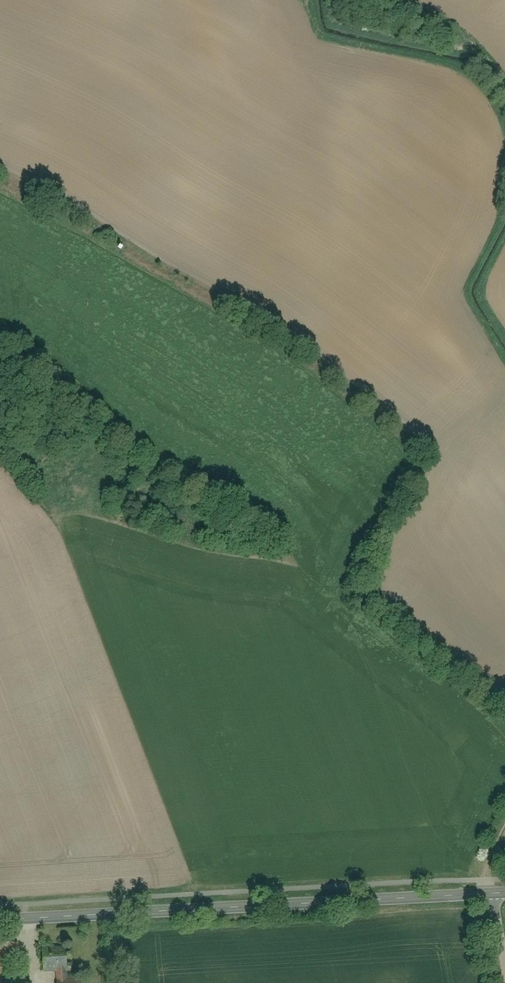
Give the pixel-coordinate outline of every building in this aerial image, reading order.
[(66,972),(68,972),(67,949),(42,950),(43,973),(55,972),(56,982),(66,982),(66,972)]
